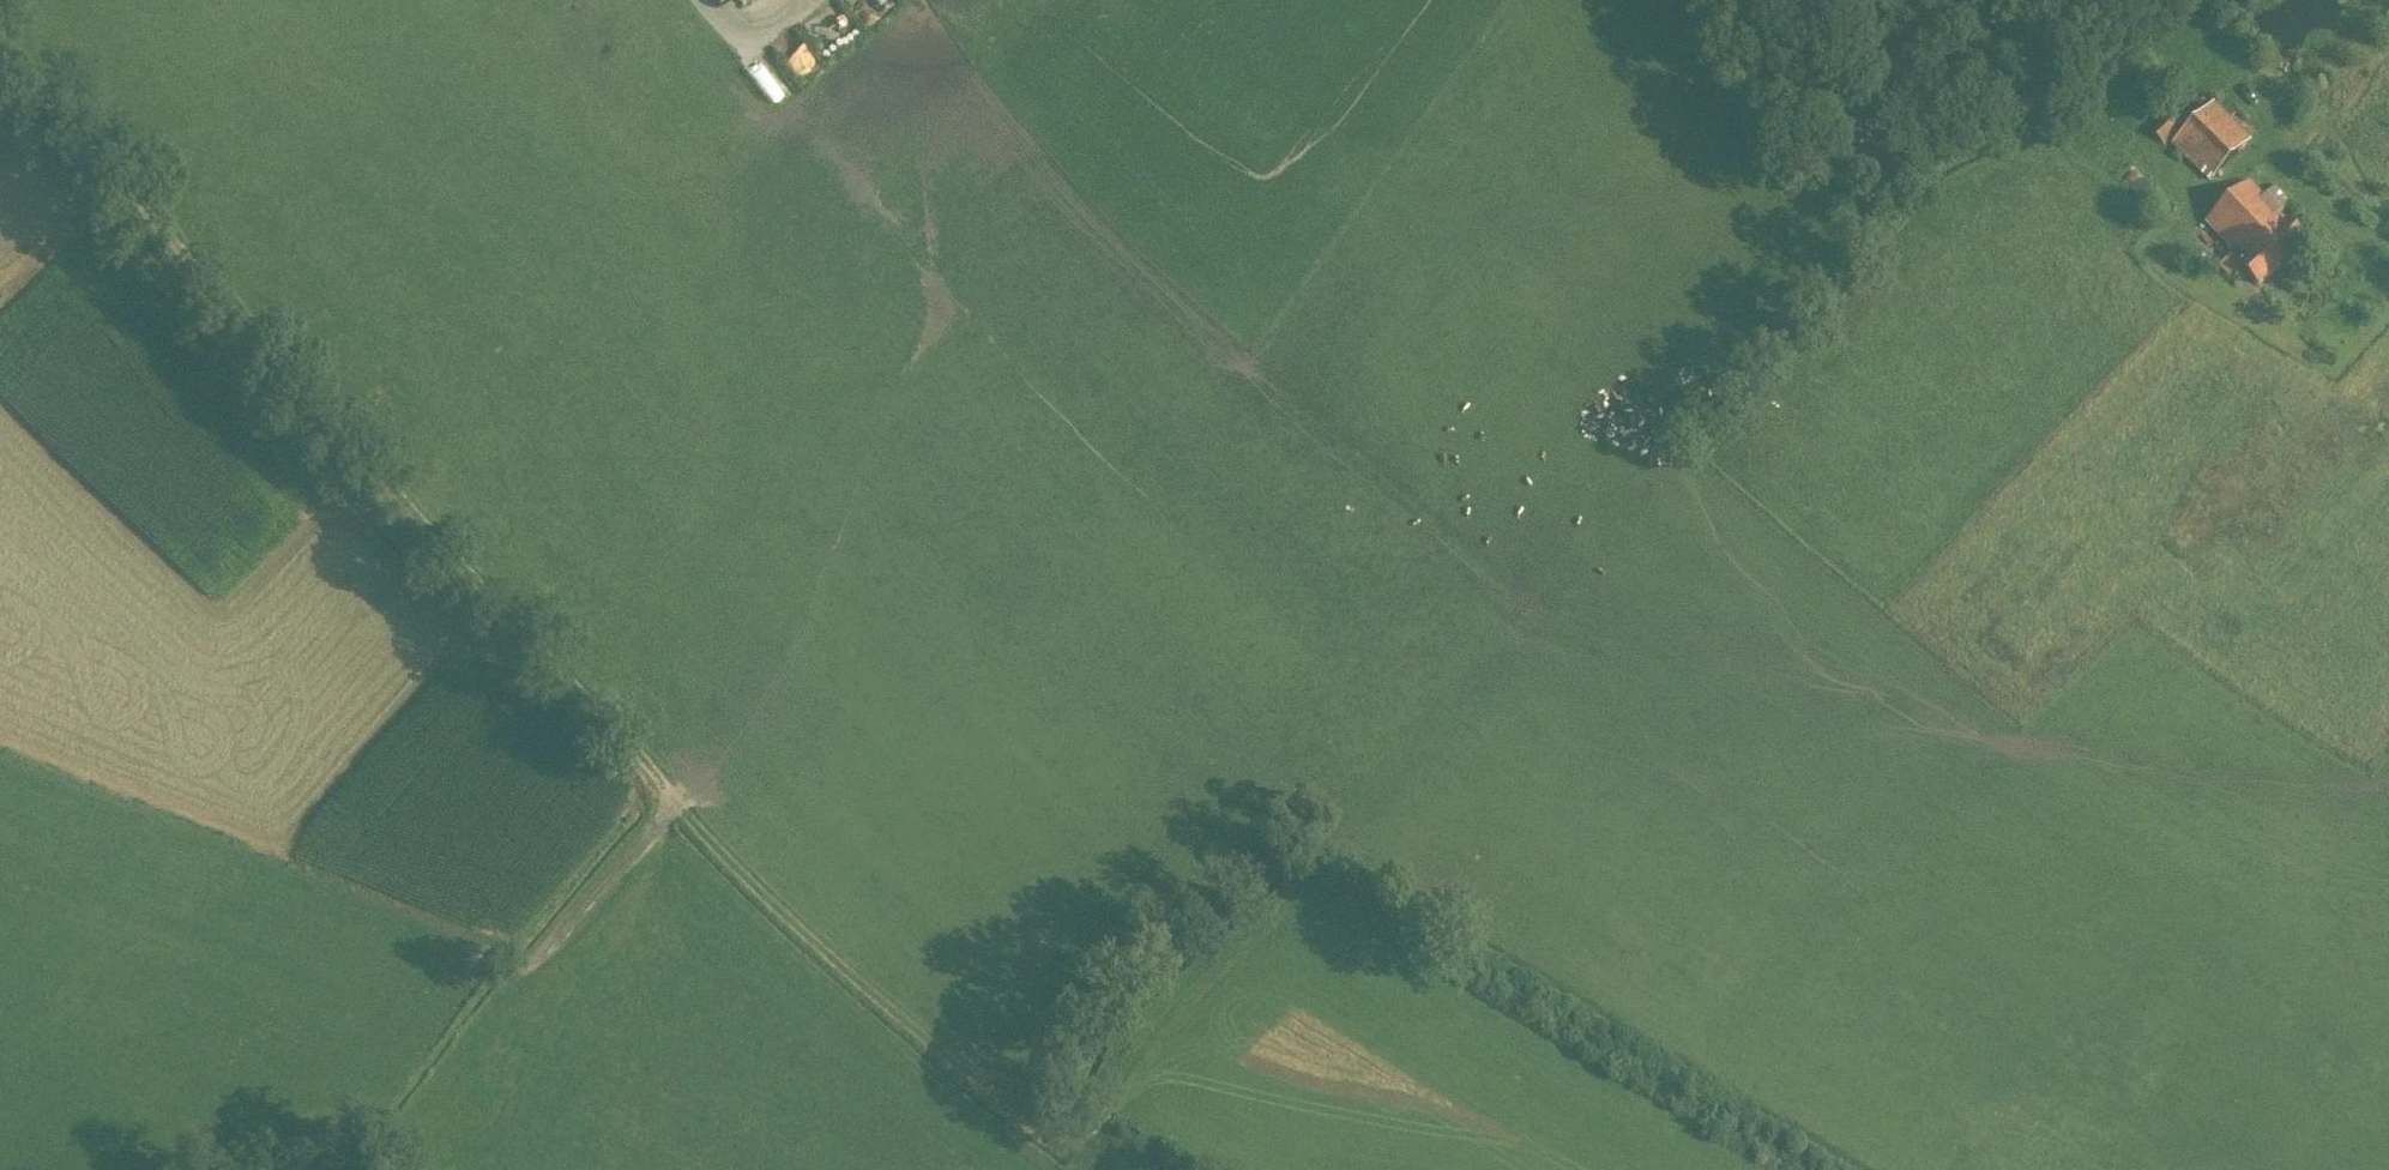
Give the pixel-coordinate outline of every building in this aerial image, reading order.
[(2250,142),(2214,104),(2173,143),(2210,181),(2250,142)] [(2249,182),(2206,222),(2236,253),(2233,255),(2240,263),(2239,264),(2259,285),(2306,241),(2287,220),(2286,221),(2249,182)] [(2275,187),(2265,196),(2280,213),(2290,203),(2275,187)]
